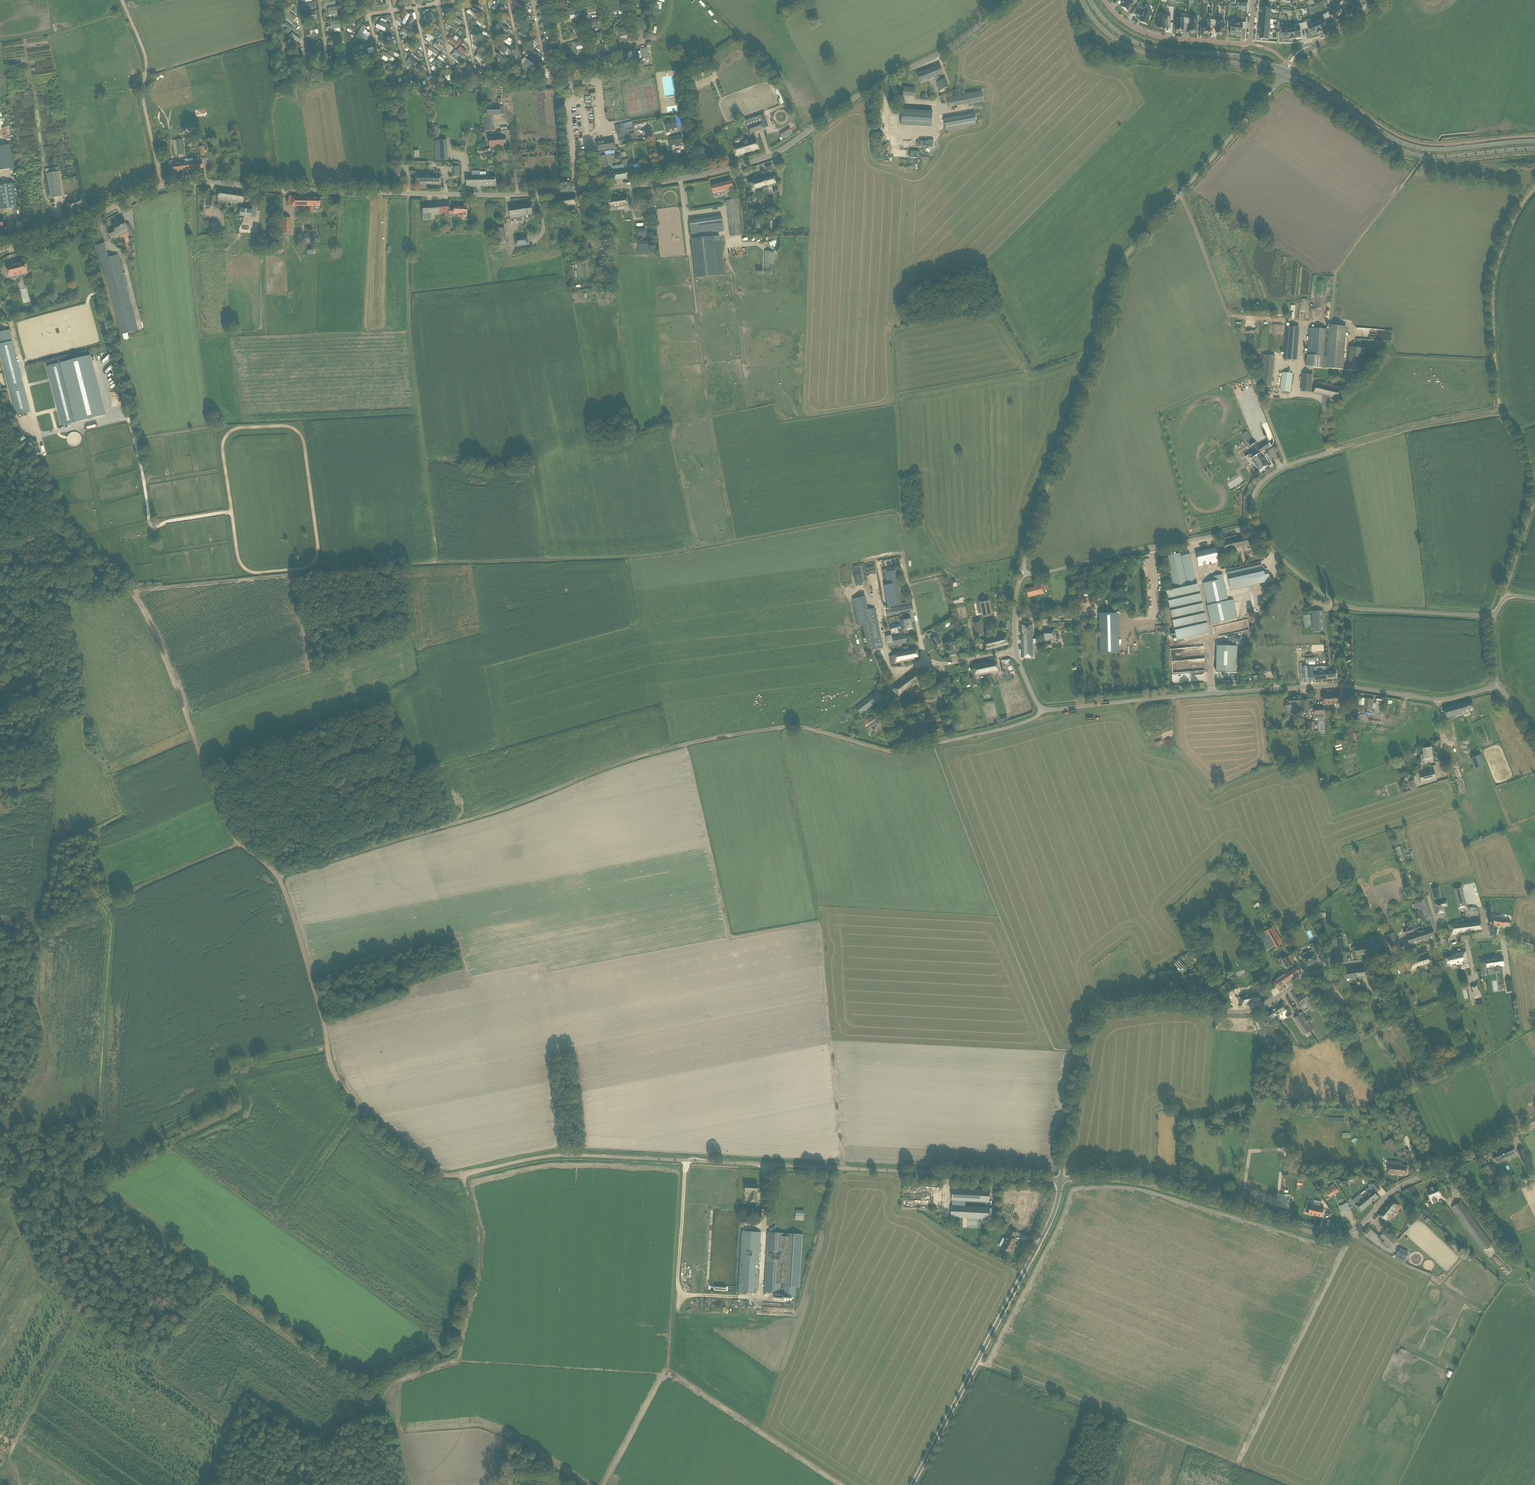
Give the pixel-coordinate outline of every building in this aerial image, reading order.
[(317,9),(315,0),(313,1),(313,0),(301,0),(303,11),(317,9)] [(493,5),(494,5),(492,8),(494,10),(501,2),(499,0),(497,0),(493,5)] [(517,0),(514,4),(521,9),(523,5),(517,0)] [(1120,0),(1119,1),(1120,1),(1122,4),(1123,5),(1122,7),(1121,7),(1122,7),(1121,8),(1124,10),(1124,9),(1127,12),(1128,11),(1127,11),(1129,9),(1130,9),(1132,7),(1131,7),(1134,3),(1132,0),(1131,0),(1120,0)] [(1340,3),(1344,8),(1346,6),(1351,11),(1352,11),(1355,9),(1355,8),(1356,7),(1354,5),(1355,4),(1352,1),(1352,2),(1351,0),(1344,0),(1340,3)] [(1340,3),(1333,9),(1340,18),(1340,19),(1341,19),(1345,15),(1341,10),(1344,8),(1340,3)] [(595,5),(584,7),(586,14),(596,12),(595,5)] [(336,7),(327,9),(328,16),(338,14),(336,7)] [(539,7),(537,11),(546,17),(548,14),(539,7)] [(579,14),(577,7),(568,9),(569,16),(579,14)] [(1137,7),(1131,14),(1141,18),(1140,22),(1141,22),(1146,24),(1147,24),(1149,21),(1150,20),(1149,20),(1152,13),(1151,13),(1152,11),(1145,9),(1145,10),(1137,7)] [(469,9),(467,12),(474,17),(476,14),(469,9)] [(1333,9),(1325,14),(1329,20),(1329,19),(1330,18),(1332,17),(1335,22),(1340,19),(1340,18),(1333,9)] [(286,10),(282,16),(292,23),(296,17),(286,10)] [(309,19),(308,17),(316,15),(316,11),(303,13),(305,19),(309,19)] [(493,12),(491,15),(500,21),(501,19),(502,17),(493,12)] [(406,13),(402,25),(406,26),(410,14),(406,13)] [(438,20),(433,16),(434,15),(430,13),(429,13),(427,16),(436,22),(438,20)] [(1318,20),(1318,21),(1318,22),(1319,22),(1323,31),(1328,29),(1325,21),(1329,20),(1325,14),(1322,16),(1323,17),(1323,18),(1318,20)] [(1158,20),(1157,28),(1165,29),(1165,28),(1165,27),(1166,26),(1169,26),(1170,27),(1171,18),(1171,17),(1170,17),(1167,16),(1161,15),(1161,17),(1160,20),(1158,19),(1158,20)] [(1176,24),(1176,28),(1176,31),(1178,31),(1181,32),(1181,31),(1183,31),(1183,30),(1184,24),(1187,24),(1187,18),(1177,18),(1176,24)] [(1187,18),(1187,24),(1190,25),(1189,32),(1191,32),(1195,33),(1195,32),(1197,32),(1197,29),(1198,25),(1197,25),(1198,19),(1187,18)] [(385,22),(380,20),(379,23),(388,27),(391,21),(387,19),(385,22)] [(548,21),(544,19),(539,26),(549,33),(552,29),(552,24),(548,22),(548,21)] [(598,19),(587,21),(588,28),(598,26),(598,19)] [(1202,26),(1202,30),(1203,30),(1203,33),(1204,33),(1208,34),(1208,33),(1210,33),(1210,26),(1214,27),(1214,20),(1204,19),(1203,22),(1203,25),(1203,26),(1202,26)] [(458,25),(448,20),(446,25),(456,29),(458,25)] [(484,29),(486,27),(479,20),(477,23),(484,29)] [(643,20),(634,21),(635,32),(644,30),(643,20)] [(1214,20),(1214,27),(1217,27),(1216,34),(1218,34),(1221,35),(1222,34),(1223,34),(1223,31),(1224,31),(1224,30),(1224,28),(1224,23),(1224,21),(1216,21),(1214,20)] [(283,25),(287,28),(284,32),(287,34),(293,28),(286,21),(283,25)] [(339,21),(329,23),(331,30),(340,28),(339,21)] [(1227,21),(1227,27),(1230,28),(1230,32),(1230,34),(1235,34),(1236,22),(1227,21)] [(354,34),(362,24),(358,22),(354,27),(350,25),(347,28),(354,34)] [(1235,34),(1235,35),(1242,36),(1242,33),(1242,29),(1243,29),(1245,29),(1245,26),(1246,23),(1239,22),(1236,22),(1235,34)] [(1306,22),(1303,23),(1305,29),(1308,28),(1312,36),(1317,34),(1313,24),(1314,24),(1313,22),(1308,24),(1307,24),(1306,22)] [(1314,24),(1313,24),(1317,34),(1318,34),(1323,32),(1323,31),(1319,22),(1318,22),(1314,24)] [(531,27),(532,25),(527,23),(523,29),(529,32),(529,31),(532,32),(534,28),(531,27)] [(1294,25),(1294,27),(1294,28),(1296,39),(1296,38),(1302,38),(1302,37),(1301,30),(1305,29),(1303,23),(1301,24),(1294,25)] [(317,25),(305,28),(306,36),(310,36),(311,36),(311,35),(318,34),(318,30),(317,25)] [(362,25),(357,35),(366,41),(370,34),(366,31),(364,34),(363,34),(366,28),(362,25)] [(583,25),(572,27),(572,31),(579,30),(581,34),(585,33),(583,25)] [(630,27),(618,29),(620,37),(632,35),(630,27)] [(457,30),(454,33),(462,39),(465,36),(457,30)] [(289,36),(298,42),(301,39),(292,32),(289,36)] [(600,33),(590,35),(591,42),(601,40),(600,33)] [(341,35),(332,37),(333,45),(343,43),(341,35)] [(545,37),(543,40),(551,46),(554,42),(545,37)] [(292,40),(288,47),(296,53),(300,47),(292,40)] [(485,47),(477,41),(475,44),(476,45),(475,47),(479,50),(477,52),(479,54),(485,47)] [(586,41),(575,43),(576,47),(583,46),(584,52),(588,50),(586,41)] [(318,44),(308,46),(309,54),(320,52),(318,44)] [(502,44),(498,51),(505,55),(505,54),(508,49),(509,48),(502,44)] [(361,54),(359,46),(351,48),(354,60),(369,58),(367,49),(362,50),(363,53),(361,54)] [(430,46),(427,49),(433,54),(430,57),(433,60),(439,53),(430,46)] [(528,54),(531,50),(524,46),(521,49),(528,54)] [(460,47),(458,50),(464,55),(467,52),(460,47)] [(647,48),(640,49),(642,60),(649,58),(647,48)] [(459,63),(465,57),(457,50),(451,56),(459,63)] [(633,59),(628,60),(629,64),(638,63),(636,50),(632,51),(633,59)] [(535,57),(537,53),(534,51),(529,58),(539,64),(541,61),(535,57)] [(612,55),(602,57),(603,64),(614,62),(612,55)] [(345,56),(335,57),(337,65),(346,63),(345,56)] [(506,73),(511,63),(500,57),(499,59),(502,62),(501,64),(503,65),(501,68),(504,70),(503,71),(506,73)] [(524,58),(522,62),(530,66),(532,63),(524,58)] [(591,66),(590,58),(580,60),(582,67),(591,66)] [(433,61),(431,64),(437,69),(435,72),(437,74),(442,67),(433,61)] [(324,68),(326,65),(322,62),(317,70),(320,72),(322,70),(321,69),(322,67),(324,68)] [(458,65),(454,69),(461,76),(465,72),(458,65)] [(943,74),(940,65),(917,74),(921,83),(935,77),(940,91),(949,87),(946,79),(943,80),(941,75),(943,74)] [(488,75),(478,67),(476,70),(483,75),(481,77),(484,79),(488,75)] [(393,80),(397,75),(388,69),(386,72),(391,75),(389,78),(393,80)] [(454,84),(453,74),(449,74),(450,81),(446,82),(446,85),(454,84)] [(408,76),(400,78),(402,88),(410,86),(408,76)] [(413,80),(412,80),(413,87),(423,86),(422,82),(422,78),(413,80)] [(903,87),(902,95),(914,96),(915,88),(903,87)] [(984,92),(949,96),(950,106),(985,102),(984,92)] [(488,115),(485,115),(486,131),(493,130),(492,115),(500,115),(500,114),(500,107),(492,107),(487,107),(488,115)] [(902,110),(901,125),(931,127),(932,112),(902,110)] [(946,131),(977,125),(974,112),(943,118),(946,131)] [(750,134),(765,128),(761,115),(745,121),(750,134)] [(678,128),(676,119),(663,122),(665,131),(672,130),(675,129),(678,128)] [(635,132),(632,121),(615,126),(616,130),(617,136),(635,132)] [(780,132),(782,138),(793,134),(791,128),(780,132)] [(507,131),(500,131),(500,136),(501,146),(511,145),(510,130),(507,131)] [(637,142),(635,132),(617,136),(620,146),(626,144),(626,146),(631,145),(630,143),(637,142)] [(683,144),(681,135),(669,137),(671,146),(675,145),(676,147),(679,146),(679,144),(683,144)] [(500,136),(489,137),(490,142),(490,147),(501,146),(500,136)] [(182,139),(173,140),(174,150),(175,155),(184,154),(182,139)] [(597,151),(598,151),(614,148),(616,148),(615,147),(614,139),(596,142),(597,151)] [(756,139),(732,146),(734,151),(735,156),(759,149),(756,139)] [(920,139),(920,146),(927,146),(927,149),(933,149),(933,144),(934,144),(934,139),(920,139)] [(435,140),(436,161),(448,160),(448,140),(435,140)] [(13,169),(10,145),(0,146),(0,171),(13,169)] [(631,171),(629,163),(629,159),(622,160),(623,164),(613,166),(611,154),(598,156),(601,171),(608,169),(609,172),(612,172),(612,174),(614,174),(615,181),(634,178),(633,175),(635,175),(634,171),(631,171)] [(185,162),(185,160),(186,171),(203,168),(202,162),(199,162),(199,158),(193,159),(193,161),(185,162)] [(170,173),(186,171),(185,160),(179,160),(179,163),(168,165),(170,173)] [(633,175),(634,178),(643,177),(642,167),(634,168),(633,163),(629,163),(631,171),(634,171),(635,175),(633,175)] [(393,166),(394,178),(402,177),(401,165),(393,166)] [(64,196),(63,192),(60,172),(45,174),(49,199),(64,196)] [(428,175),(428,184),(441,185),(441,175),(441,172),(433,172),(433,175),(428,175)] [(496,175),(486,176),(486,172),(480,172),(480,176),(466,176),(466,177),(467,186),(496,186),(496,175)] [(751,194),(745,196),(747,203),(753,201),(754,201),(756,200),(754,194),(753,191),(760,189),(760,190),(772,187),(772,186),(775,186),(773,180),(775,180),(778,179),(777,174),(773,175),(772,172),(768,173),(769,176),(762,178),(762,177),(748,182),(749,186),(750,186),(750,187),(749,187),(751,192),(752,194),(751,195),(751,194)] [(415,174),(415,184),(428,184),(428,175),(415,174)] [(722,182),(724,192),(726,198),(729,197),(727,191),(734,189),(732,180),(722,182)] [(713,194),(724,192),(722,182),(711,185),(713,194)] [(16,208),(13,184),(0,186),(0,206),(1,210),(16,208)] [(230,191),(218,189),(217,200),(227,202),(227,198),(228,198),(228,197),(230,197),(230,191)] [(227,202),(230,202),(231,201),(243,203),(244,193),(230,191),(230,197),(228,197),(228,198),(227,198),(227,202)] [(210,205),(215,206),(216,196),(209,195),(209,198),(207,198),(206,206),(210,206),(210,205)] [(78,208),(78,209),(85,206),(80,196),(66,202),(70,211),(78,208)] [(308,206),(308,212),(313,212),(313,206),(320,206),(320,198),(311,198),(311,197),(288,196),(288,206),(308,206)] [(628,196),(604,199),(606,209),(617,207),(625,206),(629,206),(628,196)] [(738,199),(727,200),(730,236),(742,234),(738,199)] [(431,219),(430,214),(431,214),(448,213),(448,215),(453,215),(453,214),(458,214),(457,217),(467,217),(467,206),(462,206),(462,207),(458,207),(456,206),(456,207),(453,207),(453,208),(448,208),(448,202),(422,205),(422,220),(431,219)] [(489,203),(486,203),(486,213),(493,213),(493,212),(497,212),(497,203),(493,203),(489,203)] [(525,215),(533,214),(531,204),(520,206),(522,221),(525,220),(525,215)] [(257,207),(241,205),(239,215),(255,217),(257,207)] [(511,222),(522,221),(520,206),(509,207),(511,222)] [(722,216),(689,220),(691,234),(716,230),(716,232),(724,231),(722,216)] [(586,228),(597,225),(596,218),(584,221),(586,228)] [(113,228),(107,231),(111,238),(118,235),(117,233),(127,227),(122,219),(112,225),(113,228)] [(499,243),(507,242),(504,223),(491,224),(492,229),(498,229),(499,243)] [(603,243),(601,232),(598,232),(599,237),(590,239),(592,245),(596,244),(596,246),(599,245),(599,244),(603,243)] [(304,242),(317,242),(317,234),(304,233),(304,240),(304,242)] [(527,235),(515,237),(516,246),(529,244),(527,235)] [(713,236),(692,239),(694,257),(696,278),(718,276),(715,255),(713,236)] [(640,253),(652,253),(652,241),(639,241),(639,252),(640,252),(640,253)] [(774,272),(774,252),(764,252),(764,272),(774,272)] [(108,258),(102,259),(116,313),(121,334),(121,335),(133,332),(131,323),(136,322),(132,308),(126,286),(123,275),(123,273),(118,255),(108,258)] [(14,263),(6,265),(9,277),(27,272),(24,262),(14,264),(14,263)] [(1330,325),(1329,330),(1309,328),(1307,355),(1306,367),(1343,370),(1347,327),(1330,325)] [(1297,361),(1300,327),(1286,326),(1284,360),(1297,361)] [(0,333),(0,353),(15,415),(20,414),(21,417),(26,416),(25,412),(30,411),(9,330),(0,333)] [(1364,372),(1366,349),(1350,347),(1348,370),(1364,372)] [(1263,355),(1259,386),(1271,387),(1275,356),(1263,355)] [(90,356),(49,366),(64,426),(105,415),(90,356)] [(1281,391),(1290,392),(1292,374),(1283,373),(1281,391)] [(1313,375),(1303,374),(1301,391),(1311,392),(1313,375)] [(1319,384),(1316,383),(1314,393),(1338,398),(1341,388),(1333,387),(1334,385),(1320,381),(1319,384)] [(113,406),(121,405),(119,397),(115,398),(114,394),(117,393),(117,391),(111,392),(113,406)] [(17,423),(12,426),(16,434),(19,438),(24,435),(17,423)] [(24,443),(24,444),(25,445),(25,446),(28,451),(28,452),(29,453),(30,453),(31,454),(32,454),(33,454),(34,454),(35,453),(36,452),(37,451),(37,450),(37,449),(37,448),(37,447),(35,444),(38,443),(38,442),(36,440),(34,441),(33,440),(32,439),(31,439),(30,439),(29,439),(28,439),(27,439),(26,440),(25,440),(25,441),(25,442),(24,443)] [(1248,454),(1245,457),(1249,464),(1252,462),(1254,466),(1255,465),(1259,471),(1260,471),(1261,472),(1264,470),(1263,469),(1268,466),(1267,465),(1261,456),(1262,456),(1260,452),(1269,447),(1266,441),(1257,447),(1257,446),(1257,445),(1257,446),(1255,443),(1255,442),(1249,446),(1250,446),(1252,450),(1248,453),(1248,454)] [(1238,479),(1230,478),(1228,487),(1245,490),(1247,482),(1238,481),(1238,479)] [(1224,551),(1255,544),(1253,535),(1222,542),(1224,551)] [(1218,547),(1197,552),(1200,566),(1221,562),(1218,547)] [(1178,640),(1211,634),(1205,603),(1204,603),(1200,584),(1195,585),(1194,580),(1196,579),(1191,554),(1181,555),(1181,553),(1168,555),(1174,589),(1168,591),(1173,620),(1174,619),(1178,640)] [(1231,589),(1270,581),(1268,574),(1264,575),(1263,571),(1261,569),(1259,567),(1256,567),(1227,573),(1231,589)] [(887,607),(902,605),(896,571),(885,573),(887,585),(884,585),(887,607)] [(1215,581),(1203,583),(1211,624),(1239,619),(1235,599),(1229,600),(1224,574),(1214,576),(1215,581)] [(1044,593),(1041,585),(1026,589),(1028,597),(1044,593)] [(1253,592),(1249,593),(1255,612),(1258,611),(1253,592)] [(875,608),(868,609),(865,596),(853,598),(859,625),(863,624),(868,651),(883,648),(875,608)] [(988,600),(978,602),(981,617),(991,615),(988,600)] [(899,608),(899,607),(885,610),(887,617),(899,614),(900,613),(900,612),(912,610),(911,605),(899,608)] [(1312,611),(1312,616),(1314,631),(1325,630),(1323,616),(1323,611),(1312,611)] [(1117,614),(1099,614),(1100,654),(1118,654),(1117,614)] [(903,625),(901,625),(902,630),(905,630),(912,629),(911,619),(903,620),(903,625)] [(980,620),(979,621),(978,619),(974,620),(974,622),(973,622),(976,637),(983,635),(980,620)] [(1240,631),(1250,629),(1248,619),(1228,623),(1229,629),(1235,628),(1235,627),(1239,626),(1240,631)] [(889,627),(891,632),(901,630),(900,624),(895,625),(889,627)] [(1032,631),(1032,625),(1022,625),(1022,639),(1033,639),(1032,634),(1033,634),(1034,634),(1034,632),(1033,631),(1032,631)] [(1042,639),(1054,639),(1054,629),(1042,629),(1042,639)] [(886,636),(888,646),(906,643),(905,634),(892,637),(892,635),(886,636)] [(986,650),(1008,644),(1005,634),(994,638),(994,636),(990,637),(990,638),(984,639),(986,650)] [(1319,643),(1319,635),(1294,636),(1294,644),(1319,643)] [(938,645),(940,643),(937,637),(931,640),(935,647),(938,645)] [(944,641),(943,642),(945,650),(946,653),(949,652),(949,654),(950,656),(957,654),(956,650),(957,650),(957,651),(961,650),(959,640),(954,641),(955,642),(954,642),(953,639),(950,640),(948,640),(944,641)] [(1038,639),(1033,639),(1022,639),(1022,657),(1033,657),(1033,644),(1038,644),(1038,639)] [(1216,671),(1236,671),(1237,646),(1217,645),(1216,671)] [(909,650),(908,646),(903,647),(904,652),(900,654),(899,651),(894,653),(894,656),(890,657),(892,665),(918,658),(917,648),(909,650)] [(1199,659),(1199,647),(1172,648),(1173,673),(1180,672),(1179,660),(1199,659)] [(996,661),(988,662),(990,673),(990,675),(993,675),(992,673),(993,673),(998,672),(996,661)] [(974,667),(973,667),(973,670),(974,670),(975,676),(986,674),(990,673),(988,662),(973,665),(974,667)] [(1011,665),(1007,667),(1008,671),(1010,676),(1015,674),(1011,665)] [(1325,671),(1326,679),(1337,678),(1336,670),(1330,671),(1329,666),(1326,667),(1326,671),(1325,671)] [(898,696),(911,686),(923,677),(917,669),(909,676),(905,679),(893,688),(898,696)] [(1315,680),(1326,679),(1325,671),(1315,672),(1315,680)] [(969,678),(973,687),(977,685),(974,676),(969,678)] [(909,699),(920,692),(917,687),(910,692),(911,693),(907,696),(909,699)] [(869,697),(856,707),(861,714),(874,704),(883,698),(878,691),(876,692),(869,697)] [(1323,705),(1332,704),(1331,694),(1322,695),(1323,705)] [(1340,694),(1331,694),(1332,704),(1341,704),(1340,694)] [(1286,702),(1287,709),(1295,709),(1295,705),(1298,704),(1299,704),(1300,708),(1303,707),(1303,710),(1310,709),(1309,699),(1302,699),(1302,700),(1298,700),(1297,697),(1290,698),(1290,702),(1286,702)] [(1366,698),(1363,710),(1372,711),(1374,700),(1366,698)] [(1472,700),(1443,709),(1446,718),(1460,714),(1468,712),(1475,710),(1472,700)] [(1324,707),(1314,707),(1315,718),(1325,718),(1324,707)] [(873,716),(863,723),(866,727),(876,720),(873,716)] [(1423,748),(1425,760),(1425,763),(1433,762),(1431,747),(1423,748)] [(1471,758),(1475,770),(1485,766),(1481,755),(1471,758)] [(1434,771),(1420,775),(1421,782),(1435,778),(1434,771)] [(1461,886),(1454,888),(1459,909),(1466,907),(1461,886)] [(1421,902),(1418,903),(1420,910),(1422,918),(1423,918),(1426,918),(1426,917),(1427,917),(1425,910),(1426,907),(1424,900),(1420,901),(1421,902)] [(1446,902),(1436,904),(1438,913),(1445,912),(1443,903),(1446,902),(1446,903),(1446,902)] [(1491,909),(1487,910),(1488,923),(1493,922),(1493,921),(1494,921),(1494,922),(1494,925),(1505,927),(1505,925),(1510,926),(1511,921),(1506,920),(1506,919),(1499,918),(1500,916),(1496,916),(1495,920),(1493,919),(1491,909)] [(1426,918),(1423,918),(1425,925),(1426,930),(1429,939),(1435,937),(1433,933),(1430,923),(1428,924),(1426,918)] [(1466,922),(1467,932),(1482,930),(1481,921),(1467,923),(1467,922),(1466,922)] [(1455,933),(1467,932),(1466,922),(1451,924),(1452,934),(1455,933)] [(1266,937),(1261,940),(1266,948),(1274,943),(1274,944),(1281,940),(1274,926),(1266,931),(1268,933),(1265,934),(1266,937)] [(1423,926),(1414,929),(1419,943),(1422,942),(1429,939),(1426,930),(1424,930),(1423,926)] [(1412,927),(1404,930),(1405,934),(1406,934),(1410,946),(1419,943),(1414,929),(1413,929),(1412,927)] [(1394,933),(1386,936),(1389,942),(1389,941),(1392,946),(1398,943),(1396,938),(1394,933)] [(1343,937),(1337,938),(1340,954),(1346,953),(1343,937)] [(1312,943),(1318,955),(1324,952),(1318,940),(1312,943)] [(1382,952),(1380,942),(1375,943),(1374,941),(1363,942),(1363,945),(1352,947),(1353,956),(1356,955),(1357,956),(1382,952)] [(1304,956),(1301,957),(1304,963),(1306,967),(1306,966),(1311,964),(1311,963),(1312,963),(1313,963),(1317,961),(1315,955),(1315,954),(1313,949),(1303,954),(1304,956)] [(1453,955),(1443,958),(1444,958),(1444,961),(1445,961),(1446,965),(1451,964),(1451,965),(1452,965),(1452,966),(1456,965),(1456,964),(1461,963),(1461,964),(1464,963),(1464,964),(1464,966),(1464,965),(1465,967),(1470,966),(1468,959),(1468,958),(1468,959),(1467,959),(1467,958),(1468,958),(1468,957),(1467,956),(1468,956),(1467,956),(1466,956),(1466,955),(1466,953),(1465,953),(1465,952),(1462,952),(1462,953),(1460,953),(1453,954),(1453,955)] [(1407,963),(1410,972),(1418,969),(1417,967),(1432,963),(1428,955),(1407,963)] [(1297,967),(1294,968),(1292,965),(1293,965),(1287,956),(1282,960),(1283,962),(1289,972),(1274,982),(1278,989),(1301,974),(1297,967)] [(1485,960),(1480,960),(1482,974),(1486,973),(1486,966),(1487,966),(1487,967),(1496,966),(1496,968),(1497,968),(1497,970),(1502,969),(1501,965),(1503,965),(1502,959),(1503,959),(1503,956),(1494,957),(1494,958),(1491,958),(1491,957),(1486,958),(1486,961),(1485,961),(1485,960)] [(1183,973),(1188,969),(1181,959),(1175,963),(1183,973)] [(1365,968),(1345,970),(1346,979),(1355,978),(1355,979),(1356,979),(1356,983),(1360,982),(1359,977),(1366,976),(1365,968)] [(1433,971),(1427,973),(1430,983),(1431,984),(1436,982),(1433,971)] [(1193,972),(1185,974),(1187,984),(1196,982),(1193,972)] [(1236,989),(1231,981),(1224,986),(1229,993),(1236,989)] [(1472,983),(1475,996),(1481,995),(1478,982),(1472,983)] [(1213,989),(1213,990),(1205,988),(1202,996),(1210,998),(1210,999),(1214,1000),(1217,990),(1213,989)] [(1242,1005),(1261,1002),(1259,993),(1241,997),(1242,1005)] [(1300,996),(1297,999),(1302,1005),(1306,1003),(1310,1008),(1314,1005),(1305,993),(1302,995),(1303,996),(1301,998),(1300,996)] [(1410,994),(1413,1004),(1418,1002),(1415,993),(1410,994)] [(1281,1004),(1270,1011),(1276,1020),(1276,1019),(1277,1019),(1280,1017),(1278,1015),(1282,1012),(1286,1010),(1282,1005),(1281,1004)] [(1265,1014),(1261,1017),(1265,1024),(1270,1021),(1271,1023),(1272,1023),(1273,1022),(1277,1020),(1277,1019),(1276,1019),(1276,1020),(1270,1011),(1265,1014)] [(1303,1012),(1299,1014),(1305,1023),(1308,1021),(1303,1012)] [(1295,1018),(1306,1034),(1310,1032),(1299,1015),(1295,1018)] [(1280,1032),(1287,1037),(1290,1032),(1283,1028),(1280,1032)] [(1371,1029),(1366,1032),(1369,1037),(1374,1034),(1371,1029)] [(1266,1033),(1261,1035),(1266,1047),(1271,1045),(1266,1033)] [(1276,1041),(1274,1044),(1281,1049),(1284,1046),(1288,1040),(1283,1036),(1279,1033),(1275,1039),(1276,1041)] [(1395,1137),(1388,1141),(1392,1150),(1394,1155),(1401,1151),(1399,1147),(1396,1140),(1395,1137)] [(1512,1145),(1502,1149),(1506,1158),(1505,1158),(1507,1160),(1511,1158),(1510,1156),(1513,1154),(1514,1155),(1516,1154),(1512,1145)] [(1506,1158),(1502,1149),(1492,1154),(1494,1158),(1493,1158),(1494,1162),(1495,1161),(1496,1163),(1497,1163),(1497,1165),(1501,1163),(1500,1160),(1505,1158),(1506,1158)] [(1388,1161),(1388,1173),(1407,1175),(1408,1165),(1401,1165),(1402,1162),(1388,1161)] [(1483,1174),(1489,1184),(1500,1178),(1492,1163),(1481,1169),(1483,1174)] [(1365,1190),(1360,1194),(1362,1195),(1369,1204),(1379,1196),(1374,1191),(1376,1189),(1377,1191),(1380,1188),(1375,1182),(1372,1185),(1374,1187),(1371,1189),(1370,1187),(1366,1191),(1365,1190)] [(758,1184),(746,1183),(745,1192),(751,1192),(751,1202),(756,1202),(757,1193),(758,1184)] [(1328,1188),(1329,1188),(1325,1191),(1329,1197),(1338,1191),(1334,1184),(1328,1188)] [(1431,1200),(1441,1196),(1437,1187),(1427,1191),(1431,1200)] [(952,1200),(952,1206),(951,1205),(951,1217),(988,1219),(989,1207),(962,1206),(962,1201),(989,1202),(990,1190),(952,1189),(952,1200)] [(1360,1194),(1352,1201),(1355,1205),(1355,1206),(1360,1212),(1369,1204),(1362,1195),(1360,1194)] [(1382,1210),(1378,1215),(1383,1219),(1386,1221),(1389,1218),(1396,1210),(1395,1210),(1399,1206),(1392,1200),(1385,1207),(1382,1210)] [(1308,1201),(1306,1208),(1310,1209),(1309,1214),(1322,1217),(1324,1208),(1319,1207),(1319,1204),(1321,1204),(1317,1203),(1314,1202),(1308,1201)] [(1452,1207),(1455,1212),(1468,1231),(1467,1233),(1476,1246),(1478,1244),(1482,1251),(1492,1244),(1477,1223),(1479,1221),(1473,1212),(1470,1214),(1464,1205),(1461,1201),(1452,1207)] [(1407,1206),(1413,1212),(1417,1207),(1410,1202),(1407,1206)] [(710,1206),(707,1286),(734,1287),(738,1208),(710,1206)] [(804,1210),(796,1210),(795,1220),(804,1221),(804,1215),(804,1210)] [(765,1284),(764,1292),(783,1293),(783,1297),(795,1298),(796,1287),(800,1288),(800,1286),(803,1234),(776,1232),(776,1226),(773,1226),(773,1228),(770,1228),(770,1232),(768,1232),(765,1284)] [(1003,1238),(999,1245),(1001,1247),(1011,1252),(1014,1248),(1016,1244),(1014,1244),(1016,1240),(1013,1239),(1016,1233),(1010,1230),(1005,1239),(1003,1238)] [(739,1292),(754,1293),(755,1288),(758,1289),(759,1262),(757,1262),(758,1257),(759,1257),(761,1232),(743,1231),(742,1231),(741,1248),(740,1261),(739,1288),(739,1292)] [(1384,1242),(1390,1247),(1395,1242),(1384,1232),(1381,1236),(1386,1240),(1384,1242)] [(1456,1241),(1452,1246),(1457,1251),(1461,1245),(1456,1241)] [(1395,1257),(1404,1262),(1409,1252),(1400,1248),(1395,1257)]
